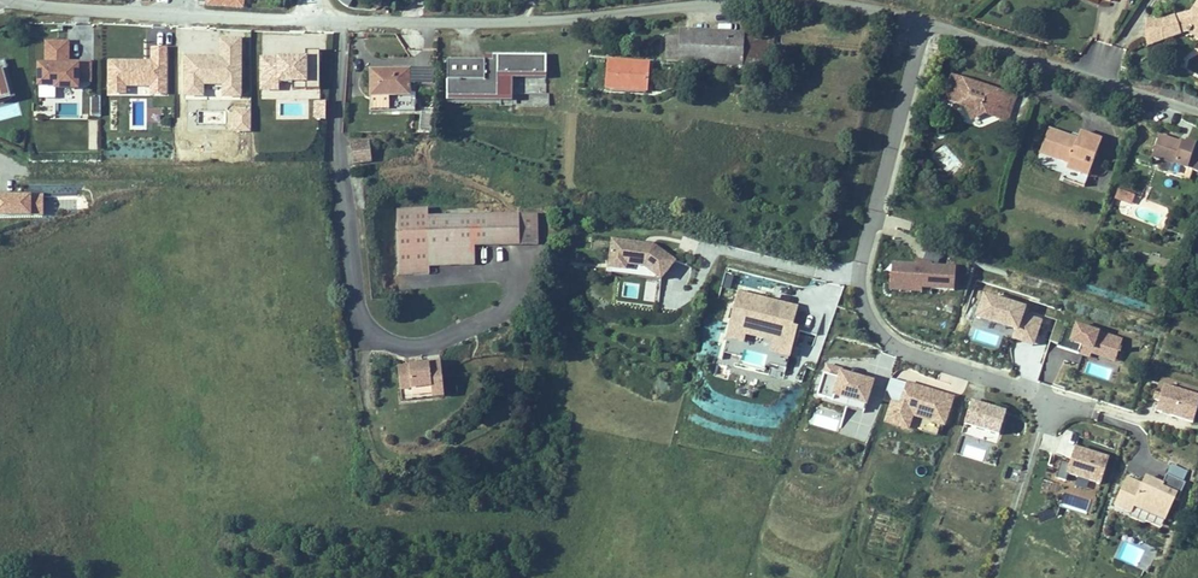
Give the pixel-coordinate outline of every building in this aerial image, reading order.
[(208,9),(244,12),(246,0),(209,0),(208,9)] [(1189,15),(1183,24),(1197,34),(1197,1),(1189,15)] [(1183,24),(1189,15),(1174,20),(1180,39),(1187,37),(1197,44),(1197,34),(1183,24)] [(1180,39),(1174,20),(1159,24),(1146,22),(1145,51),(1180,39)] [(155,30),(123,28),(119,76),(152,78),(153,61),(155,30)] [(200,34),(155,30),(153,61),(198,64),(200,34)] [(262,34),(230,32),(229,49),(261,51),(262,34)] [(695,68),(697,33),(680,32),(680,40),(679,67),(695,68)] [(744,35),(697,33),(695,68),(739,70),(739,77),(748,78),(748,71),(742,70),(744,38),(744,35)] [(777,39),(744,38),(742,70),(748,71),(774,72),(775,45),(776,45),(777,39)] [(69,60),(69,40),(44,39),(44,62),(35,62),(35,87),(91,88),(91,60),(69,60)] [(680,40),(667,40),(666,67),(679,67),(680,40)] [(318,53),(258,54),(258,93),(281,92),(282,111),(306,111),(306,100),(293,100),(293,88),(319,88),(318,53)] [(485,65),(447,65),(447,108),(550,109),(550,96),(514,96),(514,82),(548,82),(548,59),(485,58),(485,65)] [(12,103),(11,99),(17,98),(6,60),(0,62),(0,106),(12,103)] [(608,64),(606,94),(647,96),(649,66),(608,64)] [(410,69),(410,71),(410,86),(433,86),(432,69),(410,69)] [(410,71),(371,71),(371,113),(415,113),(415,98),(410,98),(410,86),(410,71)] [(984,83),(952,72),(943,97),(964,105),(967,112),(978,116),(980,110),(1008,120),(1016,94),(984,83)] [(90,95),(90,116),(100,116),(100,96),(90,95)] [(317,115),(325,115),(325,101),(317,101),(317,115)] [(251,108),(233,108),(233,131),(251,131),(251,108)] [(1038,151),(1066,161),(1061,176),(1084,184),(1088,173),(1080,171),(1086,155),(1093,157),(1100,137),(1083,131),(1079,129),(1078,133),(1076,136),(1075,140),(1069,138),(1071,134),(1070,134),(1046,126),(1038,151)] [(1185,142),(1180,140),(1159,133),(1152,154),(1167,159),(1163,169),(1191,179),(1194,168),(1197,169),(1197,142),(1186,138),(1185,142)] [(372,164),(369,142),(351,144),(353,166),(372,164)] [(1088,173),(1093,157),(1086,155),(1080,171),(1088,173)] [(1133,203),(1135,193),(1121,191),(1120,201),(1133,203)] [(0,193),(0,216),(45,216),(45,193),(0,193)] [(429,274),(429,267),(475,266),(475,249),(539,248),(538,213),(428,215),(428,205),(397,205),(398,274),(429,274)] [(655,242),(612,236),(610,266),(631,269),(631,263),(648,265),(663,278),(679,258),(655,242)] [(916,266),(894,265),(892,297),(923,299),(924,294),(955,296),(957,269),(931,267),(931,265),(916,261),(916,266)] [(983,276),(1004,278),(1005,264),(985,262),(983,276)] [(800,309),(739,293),(726,343),(745,348),(747,342),(773,349),(771,358),(791,364),(799,334),(794,332),(800,309)] [(1029,311),(984,297),(976,325),(1015,337),(1013,344),(1035,351),(1044,323),(1027,317),(1029,311)] [(1058,348),(1115,366),(1123,340),(1076,324),(1074,331),(1065,328),(1058,348)] [(442,360),(399,365),(402,388),(432,385),(434,395),(446,394),(442,360)] [(843,371),(826,366),(816,401),(868,417),(876,389),(872,387),(873,383),(843,374),(843,371)] [(910,439),(914,424),(946,434),(956,401),(907,386),(899,410),(892,407),(884,431),(910,439)] [(1195,423),(1197,413),(1197,397),(1166,386),(1158,412),(1195,423)] [(966,431),(1002,442),(1009,418),(974,406),(966,431)] [(1076,451),(1073,462),(1064,460),(1057,483),(1067,486),(1068,481),(1103,492),(1112,461),(1076,451)] [(1171,462),(1163,480),(1145,471),(1141,480),(1126,474),(1113,503),(1130,511),(1134,504),(1165,519),(1188,469),(1171,462)] [(1040,490),(1049,492),(1052,482),(1043,479),(1040,490)] [(1163,540),(1166,532),(1155,529),(1152,537),(1163,540)]
